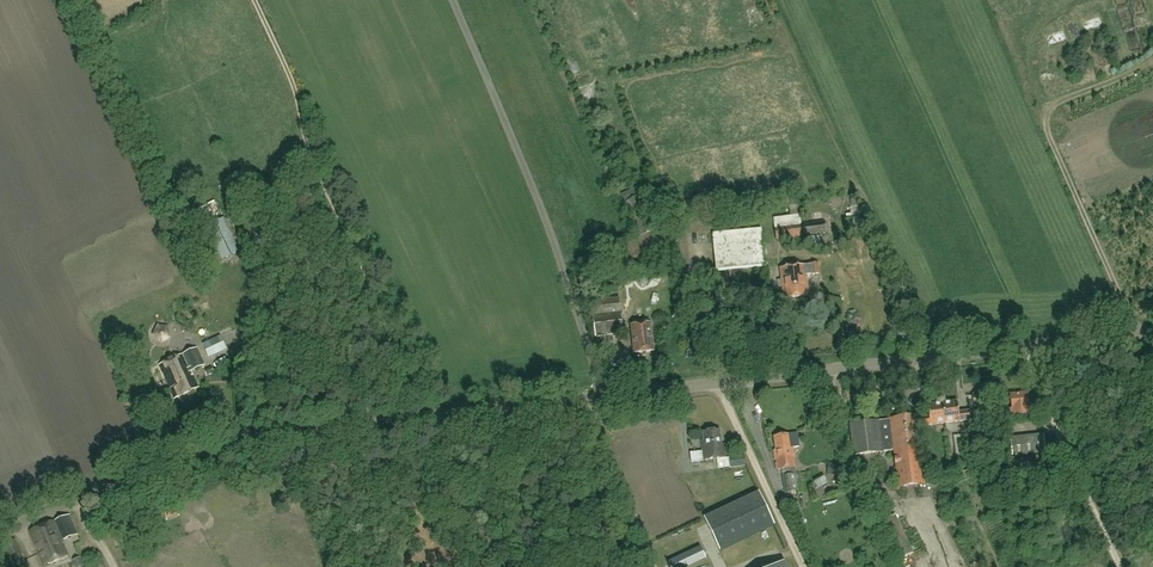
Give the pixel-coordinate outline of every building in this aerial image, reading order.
[(214,200),(197,209),(203,219),(220,210),(214,200)] [(792,205),(774,206),(775,217),(793,216),(792,205)] [(206,226),(222,260),(241,251),(224,217),(206,226)] [(824,221),(775,227),(777,239),(826,233),(824,221)] [(729,271),(729,277),(730,277),(731,278),(732,279),(733,279),(734,279),(735,279),(736,279),(737,279),(738,278),(739,278),(740,277),(741,276),(741,275),(741,269),(765,267),(761,228),(713,233),(717,272),(729,271)] [(819,273),(818,263),(780,267),(784,298),(808,295),(805,274),(811,273),(811,274),(819,273)] [(619,297),(618,297),(589,301),(591,316),(593,315),(595,336),(623,332),(619,297)] [(654,351),(651,323),(631,325),(634,353),(654,351)] [(159,326),(153,335),(160,342),(170,337),(168,327),(159,326)] [(204,344),(210,357),(226,349),(220,336),(204,344)] [(205,365),(197,348),(159,365),(175,398),(199,387),(193,376),(191,371),(205,365)] [(212,368),(205,371),(207,376),(214,373),(212,368)] [(972,395),(974,407),(988,405),(987,393),(972,395)] [(1012,408),(1010,408),(1011,416),(1030,414),(1027,393),(1010,395),(1012,408)] [(957,401),(942,403),(945,423),(972,419),(970,410),(959,411),(957,401)] [(879,421),(850,424),(854,455),(882,451),(894,450),(898,486),(925,483),(918,426),(945,423),(942,403),(928,405),(929,415),(917,417),(917,416),(889,419),(889,420),(879,421)] [(703,432),(704,439),(701,440),(704,460),(726,457),(724,444),(722,444),(720,430),(703,432)] [(799,490),(795,467),(794,458),(795,458),(793,447),(799,446),(797,432),(774,436),(776,450),(773,450),(776,470),(781,469),(785,493),(799,490)] [(1043,436),(1012,439),(1014,454),(1044,451),(1043,444),(1043,443),(1043,436)] [(729,457),(730,467),(746,466),(745,455),(729,457)] [(944,481),(951,480),(959,479),(958,472),(943,474),(944,481)] [(720,551),(775,525),(759,492),(704,518),(720,551)] [(180,515),(174,500),(161,505),(167,521),(180,515)] [(78,534),(70,514),(30,531),(45,565),(68,555),(62,541),(78,534)] [(896,514),(882,521),(899,559),(913,553),(896,514)] [(127,541),(125,534),(115,538),(118,545),(127,541)] [(667,562),(670,566),(688,566),(706,558),(701,546),(667,562)] [(84,566),(80,557),(73,560),(76,566),(82,566),(84,566)]
